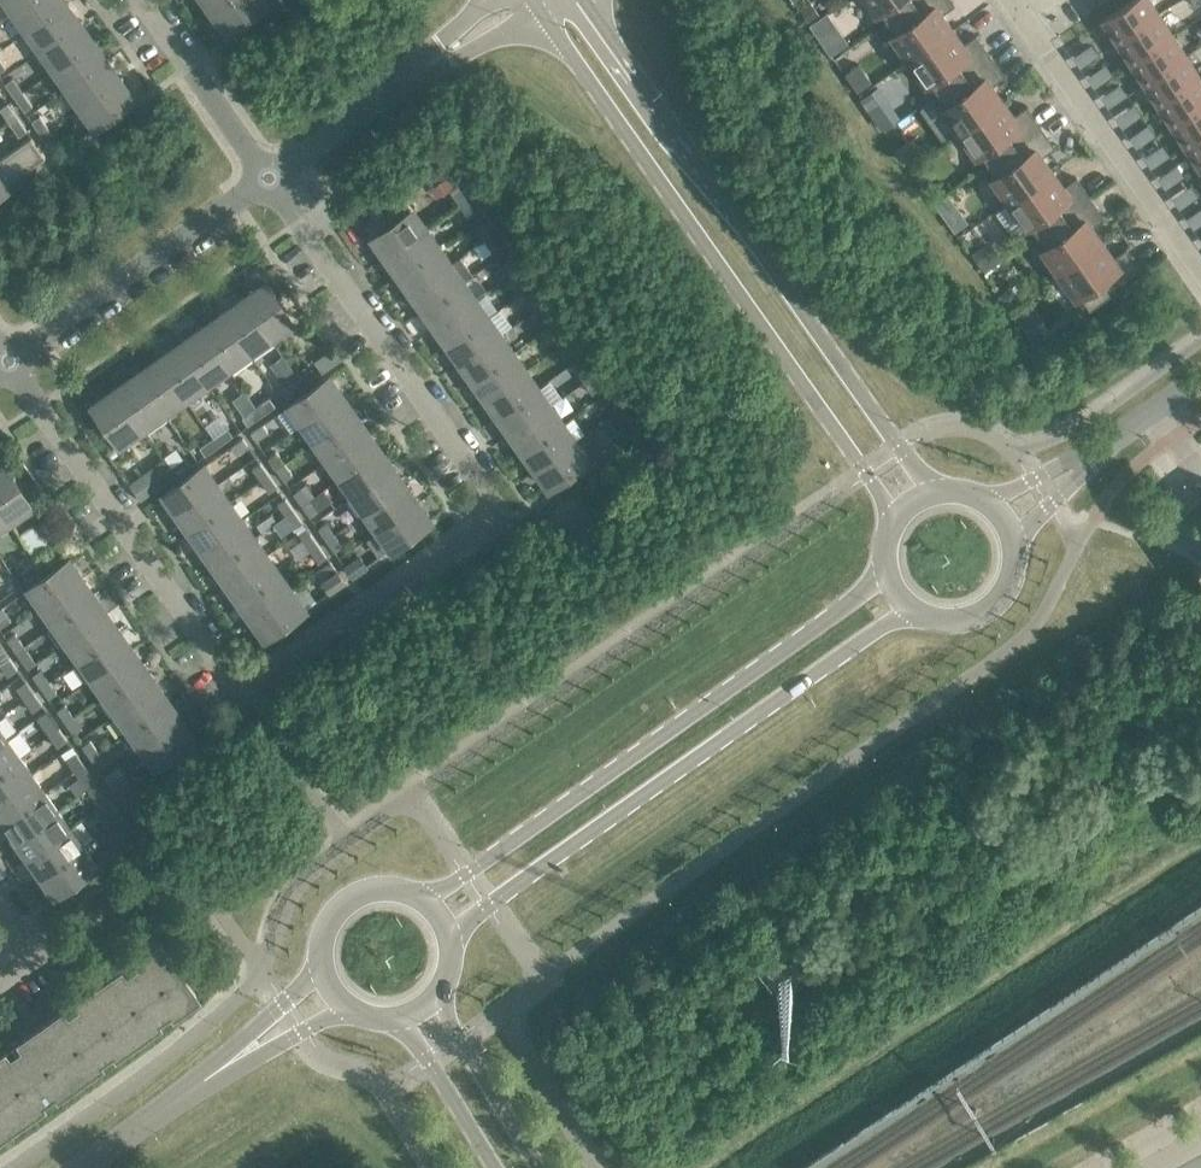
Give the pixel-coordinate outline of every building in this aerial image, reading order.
[(15,11),(12,13),(13,14),(32,0),(7,0),(15,11)] [(13,14),(16,12),(28,30),(26,32),(26,33),(69,2),(66,4),(64,0),(32,0),(13,14)] [(213,10),(210,12),(228,0),(206,0),(213,10)] [(210,12),(211,13),(213,11),(229,32),(267,6),(263,0),(228,0),(210,12)] [(312,8),(323,0),(306,0),(312,8)] [(884,24),(918,0),(867,0),(884,24)] [(884,24),(909,60),(952,29),(942,14),(955,5),(953,2),(951,3),(949,0),(918,0),(884,24)] [(1150,0),(1133,0),(1104,19),(1118,40),(1159,14),(1150,0)] [(70,2),(69,2),(26,33),(29,31),(42,49),(39,51),(83,21),(82,20),(80,22),(67,4),(70,2)] [(800,9),(809,23),(820,16),(810,2),(800,9)] [(1173,35),(1159,14),(1118,40),(1132,61),(1173,35)] [(824,18),(814,25),(822,36),(832,29),(824,18)] [(83,21),(39,51),(40,52),(42,50),(55,68),(52,70),(53,70),(96,40),(96,39),(93,41),(80,23),(83,21)] [(963,44),(952,29),(909,60),(934,95),(991,55),(989,54),(988,55),(977,39),(978,38),(976,35),(963,44)] [(1186,55),(1173,35),(1132,61),(1145,82),(1186,55)] [(96,40),(53,70),(53,71),(56,69),(68,87),(66,89),(109,59),(109,58),(106,60),(94,42),(96,40)] [(992,57),(991,55),(934,95),(959,131),(1003,100),(992,85),(1005,76),(1003,73),(1002,74),(990,58),(992,57)] [(1200,76),(1186,55),(1145,82),(1159,102),(1200,76)] [(110,59),(109,59),(66,89),(66,90),(69,88),(82,106),(79,108),(123,78),(122,77),(120,79),(107,61),(110,59)] [(872,83),(859,64),(845,73),(859,92),(872,83)] [(1200,76),(1159,102),(1172,123),(1200,104),(1200,78),(1200,76)] [(5,83),(15,97),(23,92),(13,78),(5,83)] [(123,78),(79,108),(80,109),(82,107),(96,126),(134,100),(120,80),(123,78)] [(32,105),(23,92),(15,97),(24,111),(32,105)] [(1013,116),(1003,100),(959,131),(984,166),(1041,127),(1040,125),(1038,126),(1027,110),(1029,109),(1026,106),(1013,116)] [(9,122),(17,117),(7,103),(0,108),(0,110),(9,122)] [(1172,123),(1186,144),(1200,134),(1200,104),(1172,123)] [(893,121),(885,109),(875,116),(884,128),(893,121)] [(32,121),(41,135),(49,130),(39,116),(32,121)] [(26,131),(17,117),(9,122),(19,136),(26,131)] [(1042,128),(1041,127),(984,166),(1009,202),(1053,171),(1042,156),(1055,147),(1053,144),(1052,145),(1040,129),(1042,128)] [(59,143),(49,130),(41,135),(51,149),(59,143)] [(1186,144),(1200,165),(1200,164),(1200,134),(1186,144)] [(0,159),(0,198),(12,189),(8,183),(45,157),(31,137),(0,159)] [(1063,186),(1053,171),(1009,202),(1034,237),(1091,198),(1090,196),(1088,197),(1077,181),(1079,180),(1076,177),(1063,186)] [(467,199),(459,187),(451,193),(459,205),(467,199)] [(958,209),(949,196),(938,204),(947,217),(958,209)] [(365,226),(386,256),(426,228),(404,198),(365,226)] [(1092,199),(1091,198),(1034,237),(1059,273),(1103,242),(1092,227),(1105,218),(1103,215),(1101,216),(1090,200),(1092,199)] [(475,211),(467,199),(459,205),(467,216),(475,211)] [(492,235),(484,223),(476,228),(484,240),(492,235)] [(438,246),(426,228),(386,256),(399,274),(438,246)] [(500,246),(492,235),(484,240),(492,252),(500,246)] [(1113,257),(1103,242),(1059,273),(1085,309),(1141,270),(1140,267),(1138,268),(1127,252),(1128,251),(1126,248),(1113,257)] [(990,244),(974,255),(983,268),(999,257),(990,244)] [(451,264),(438,246),(399,274),(411,292),(451,264)] [(517,270),(509,258),(501,264),(509,276),(517,270)] [(457,259),(451,264),(411,292),(424,309),(463,282),(470,277),(457,259)] [(525,282),(517,270),(509,276),(518,287),(525,282)] [(476,299),(463,282),(424,309),(436,327),(476,299)] [(242,296),(241,296),(270,337),(292,322),(266,284),(244,299),(242,296)] [(1016,300),(1009,290),(1001,295),(1008,305),(1016,300)] [(542,306),(534,294),(526,299),(534,311),(542,306)] [(270,337),(241,296),(243,300),(223,314),(220,311),(249,352),(270,337)] [(488,317),(476,299),(436,327),(449,345),(488,317)] [(550,317),(542,306),(534,311),(542,323),(550,317)] [(249,352),(220,311),(222,315),(202,329),(199,326),(198,326),(228,367),(249,352)] [(501,335),(488,317),(449,345),(461,362),(501,335)] [(1036,325),(1026,332),(1035,344),(1045,337),(1036,325)] [(228,367),(198,326),(201,330),(180,344),(178,341),(177,341),(206,382),(228,367)] [(567,341),(559,329),(551,335),(559,347),(567,341)] [(513,352),(501,335),(461,362),(474,380),(513,352)] [(206,382),(177,341),(180,345),(159,359),(157,355),(156,356),(185,397),(206,382)] [(525,370),(513,352),(474,380),(486,398),(525,370)] [(185,397),(156,356),(158,360),(138,374),(135,370),(135,371),(164,412),(185,397)] [(592,377),(584,365),(576,370),(584,382),(592,377)] [(299,378),(291,366),(278,375),(286,387),(299,378)] [(313,368),(299,378),(304,386),(318,376),(313,368)] [(538,388),(525,370),(486,398),(499,416),(538,388)] [(164,412),(135,371),(137,375),(117,389),(114,385),(113,386),(142,427),(164,412)] [(342,396),(329,377),(290,405),(303,423),(342,396)] [(600,388),(592,377),(584,382),(592,394),(600,388)] [(304,386),(299,378),(285,388),(291,396),(304,386)] [(142,427),(113,386),(116,390),(94,405),(120,443),(142,427)] [(550,406),(538,388),(499,416),(511,433),(550,406)] [(355,413),(342,396),(303,423),(316,441),(355,413)] [(270,398),(256,408),(262,416),(276,406),(270,398)] [(617,412),(609,400),(601,406),(609,418),(617,412)] [(563,423),(550,406),(511,433),(524,451),(563,423)] [(262,416),(256,408),(242,418),(248,426),(262,416)] [(625,424),(617,412),(609,418),(617,429),(625,424)] [(367,431),(355,413),(316,441),(328,459),(367,431)] [(575,441),(563,423),(524,451),(536,469),(575,441)] [(269,432),(263,424),(251,433),(257,441),(269,432)] [(227,428),(214,438),(219,446),(233,436),(227,428)] [(380,449),(367,431),(328,459),(341,477),(380,449)] [(219,446),(214,438),(200,448),(205,456),(219,446)] [(249,447),(243,438),(230,447),(236,456),(249,447)] [(588,460),(575,441),(536,469),(549,487),(588,460)] [(392,467),(380,449),(341,477),(353,494),(392,467)] [(268,457),(276,469),(284,463),(276,451),(268,457)] [(185,458),(171,468),(177,476),(190,466),(185,458)] [(252,468),(261,480),(268,474),(260,463),(252,468)] [(293,475),(284,463),(276,469),(285,481),(293,475)] [(217,484),(204,466),(164,494),(177,512),(217,484)] [(9,521),(31,506),(6,467),(0,471),(0,508),(9,521)] [(405,484),(392,467),(353,494),(365,512),(405,484)] [(177,476),(171,468),(157,478),(163,485),(177,476)] [(277,486),(268,474),(261,480),(269,492),(277,486)] [(229,502),(217,484),(177,512),(190,530),(229,502)] [(417,502),(405,484),(365,512),(378,530),(417,502)] [(293,493),(301,504),(309,499),(301,487),(293,493)] [(277,504),(286,515),(293,510),(285,498),(277,504)] [(318,511),(309,499),(301,504),(310,516),(318,511)] [(242,520),(229,502),(190,530),(202,548),(242,520)] [(430,521),(417,502),(378,530),(391,548),(430,521)] [(0,508),(0,526),(9,521),(0,508)] [(302,522),(293,510),(286,515),(294,527),(302,522)] [(254,538),(242,520),(202,548),(215,565),(254,538)] [(318,528),(326,540),(334,534),(326,522),(318,528)] [(302,539),(311,551),(318,545),(310,534),(302,539)] [(343,546),(334,534),(326,540),(335,552),(343,546)] [(267,555),(254,538),(215,565),(227,583),(267,555)] [(327,557),(318,545),(311,551),(319,563),(327,557)] [(49,553),(36,563),(41,570),(55,561),(49,553)] [(279,573),(267,555),(227,583),(240,601),(279,573)] [(358,558),(346,567),(352,576),(364,567),(358,558)] [(82,578),(69,560),(30,588),(43,606),(82,578)] [(41,570),(36,563),(22,572),(27,580),(41,570)] [(292,591),(279,573),(240,601),(252,618),(292,591)] [(325,582),(331,591),(344,582),(338,573),(325,582)] [(95,596),(82,578),(43,606),(55,624),(95,596)] [(305,609),(292,591),(252,618),(265,637),(305,609)] [(107,614),(95,596),(55,624),(48,629),(60,647),(68,642),(107,614)] [(3,606),(0,608),(0,622),(9,615),(3,606)] [(120,632),(107,614),(68,642),(80,659),(120,632)] [(132,649),(120,632),(80,659),(73,664),(86,682),(93,677),(132,649)] [(16,634),(8,640),(16,651),(24,646),(16,634)] [(1,646),(0,647),(0,661),(2,664),(9,658),(1,646)] [(32,658),(24,646),(16,651),(24,663),(32,658)] [(144,667),(132,649),(93,677),(105,695),(144,667)] [(18,670),(9,658),(2,664),(10,675),(18,670)] [(157,685),(144,667),(105,695),(118,713),(157,685)] [(41,670),(33,675),(41,687),(49,681),(41,670)] [(57,693),(49,681),(41,687),(49,699),(57,693)] [(34,694),(26,682),(18,687),(26,699),(34,694)] [(169,703),(157,685),(118,713),(119,715),(115,718),(125,731),(129,728),(130,730),(169,703)] [(43,705),(34,694),(26,699),(35,711),(43,705)] [(182,720),(169,703),(130,730),(143,748),(182,720)] [(65,705),(57,711),(66,723),(74,717),(65,705)] [(59,729),(51,717),(43,723),(51,735),(59,729)] [(82,729),(74,717),(66,723),(74,734),(82,729)] [(195,739),(182,720),(143,748),(156,767),(195,739)] [(68,741),(59,729),(51,735),(60,747),(68,741)] [(7,739),(0,744),(0,771),(20,757),(7,739)] [(90,741),(82,746),(91,758),(99,753),(90,741)] [(84,765),(76,753),(68,758),(76,770),(84,765)] [(107,764),(99,753),(91,758),(99,770),(107,764)] [(20,757),(0,771),(0,797),(32,775),(20,757)] [(92,776),(84,765),(76,770),(85,782),(92,776)] [(32,775),(0,797),(0,813),(5,820),(45,792),(32,775)] [(123,777),(110,786),(116,794),(129,785),(123,777)] [(93,794),(101,806),(109,800),(101,789),(93,794)] [(57,810),(45,792),(5,820),(17,837),(18,838),(57,810)] [(117,812),(109,800),(101,806),(109,818),(117,812)] [(70,828),(57,810),(18,838),(17,837),(10,842),(23,861),(70,828)] [(82,846),(70,828),(23,861),(36,878),(82,846)] [(116,837),(122,845),(134,837),(128,828),(116,837)] [(95,864),(82,846),(36,878),(49,897),(95,864)] [(133,956),(140,965),(127,974),(123,969),(101,984),(138,1035),(159,1020),(155,1014),(168,1005),(174,1014),(203,994),(161,936),(133,956)] [(138,1035),(101,984),(80,999),(84,1004),(69,1015),(65,1009),(44,1024),(80,1076),(101,1061),(97,1055),(112,1044),(116,1050),(138,1035)] [(44,1024),(22,1039),(26,1045),(0,1064),(0,1086),(22,1117),(43,1102),(39,1096),(54,1085),(58,1091),(80,1076),(44,1024)] [(0,1086),(0,1131),(1,1131),(22,1117),(0,1086)]
